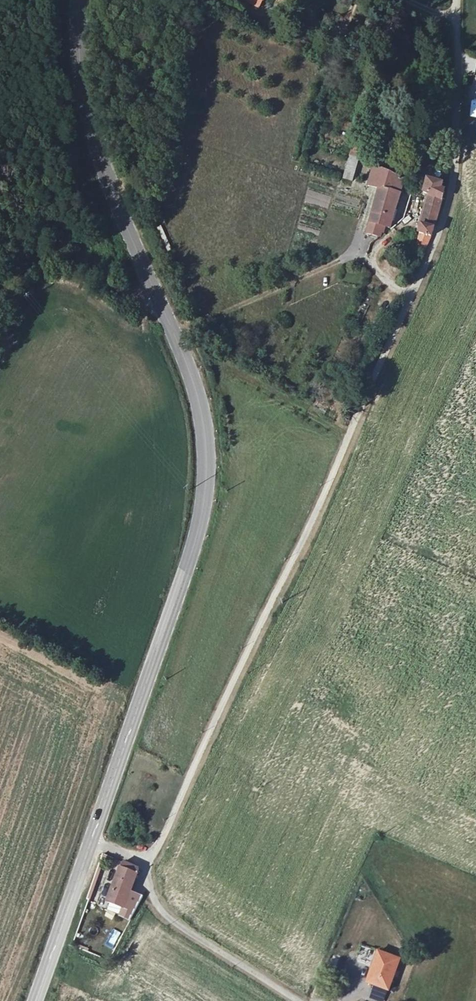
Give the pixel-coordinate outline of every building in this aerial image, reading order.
[(259,10),(263,1),(264,1),(265,0),(241,0),(259,10)] [(466,57),(465,71),(474,72),(475,58),(466,57)] [(342,189),(351,191),(355,168),(359,156),(349,153),(342,189)] [(369,186),(380,189),(371,223),(383,226),(390,228),(401,194),(399,194),(403,181),(373,172),(369,186)] [(428,188),(426,193),(433,195),(424,229),(416,250),(424,254),(431,237),(445,191),(441,190),(443,183),(430,180),(428,188)] [(383,226),(371,223),(368,233),(380,236),(383,226)] [(109,901),(125,908),(139,869),(124,862),(109,901)] [(104,945),(114,949),(121,931),(111,928),(104,945)] [(378,952),(367,983),(389,990),(400,960),(378,952)]
